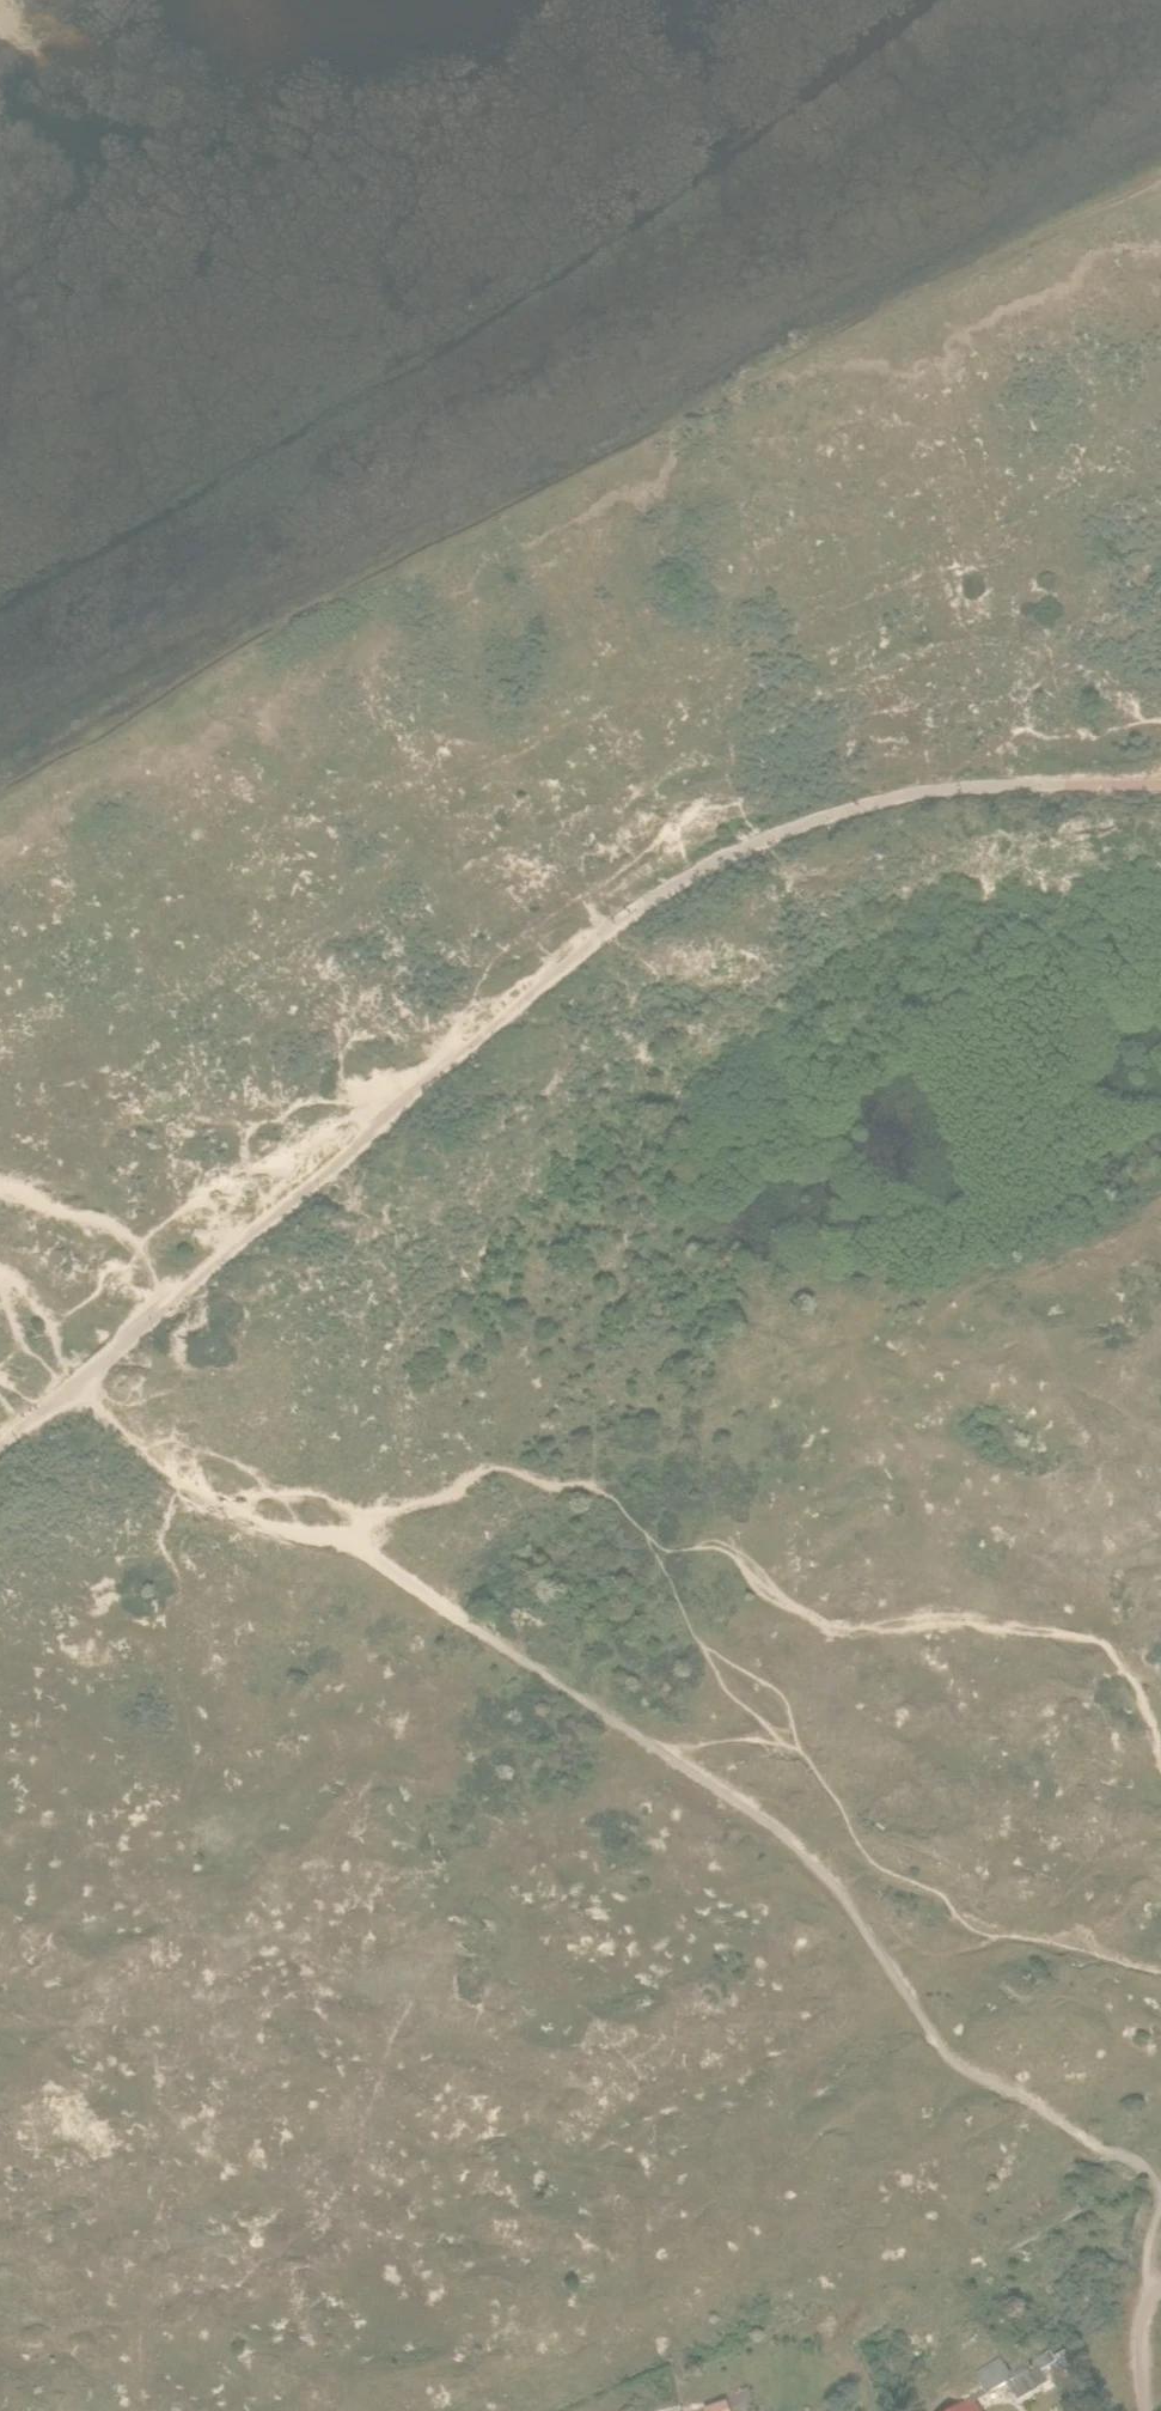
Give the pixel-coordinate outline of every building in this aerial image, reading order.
[(930,2410),(981,2410),(988,2406),(991,2410),(1009,2410),(1036,2396),(1025,2377),(1046,2364),(1009,2299),(901,2362),(930,2410)] [(710,2410),(735,2410),(732,2398),(708,2405),(710,2410)]
